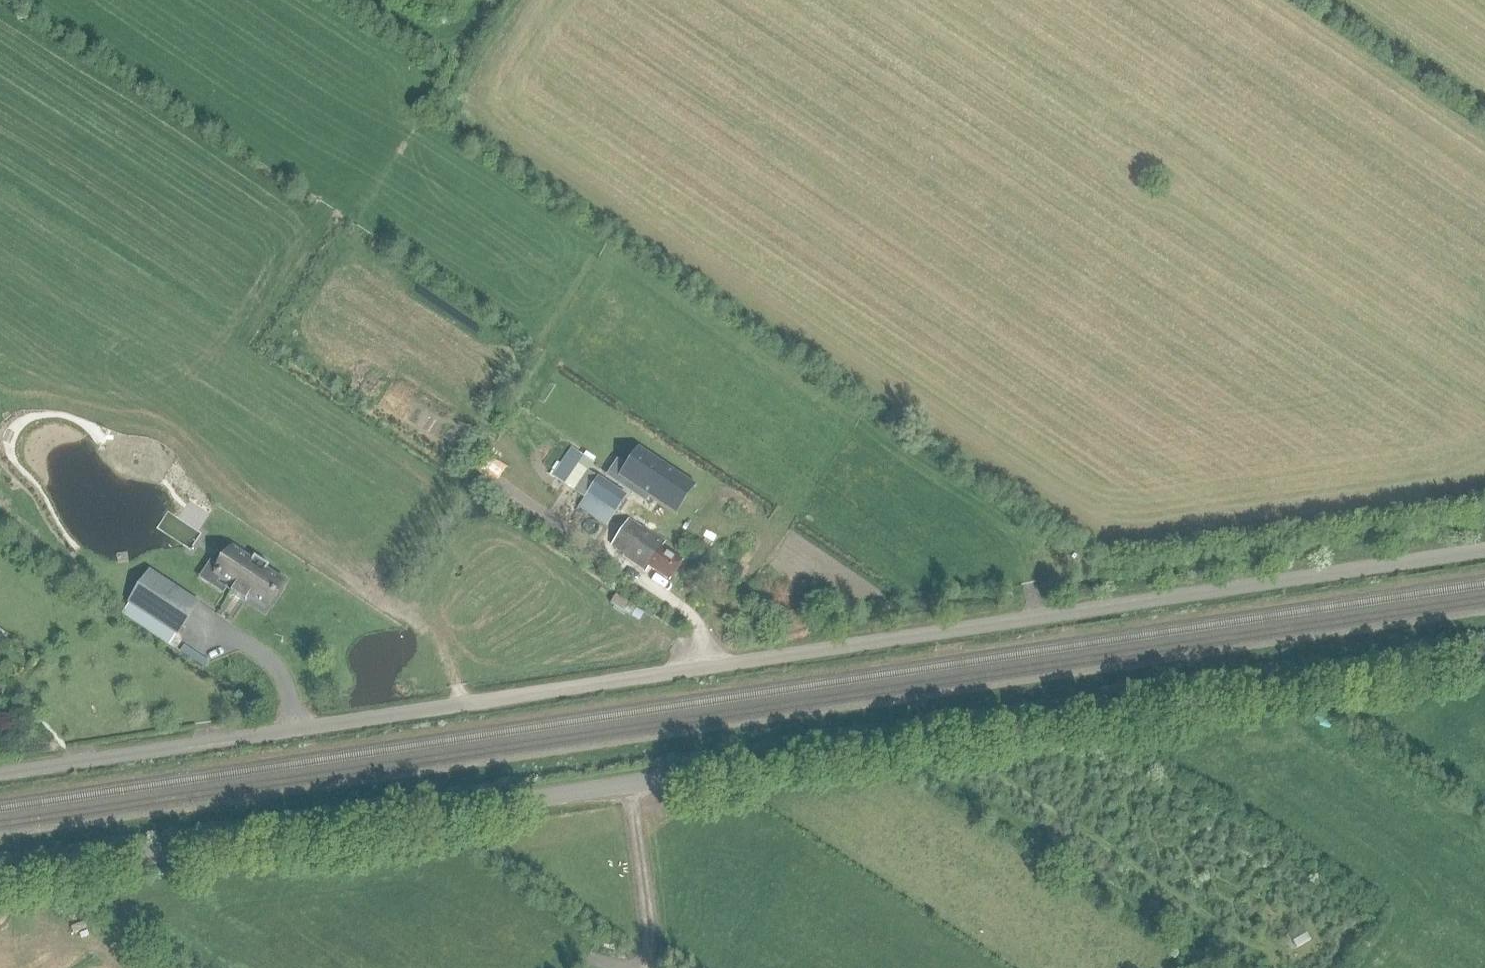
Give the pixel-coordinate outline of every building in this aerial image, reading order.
[(623,455),(615,467),(679,508),(700,475),(646,441),(633,461),(623,455)] [(571,447),(551,475),(572,490),(587,470),(592,462),(571,447)] [(572,490),(584,498),(587,494),(598,478),(587,470),(572,490)] [(598,478),(587,494),(607,508),(618,492),(598,478)] [(627,519),(610,545),(623,554),(622,556),(645,571),(648,567),(669,581),(682,561),(660,547),(664,542),(642,527),(641,528),(627,519)] [(269,600),(270,601),(278,589),(277,589),(282,580),(232,547),(217,571),(218,576),(233,586),(230,592),(244,601),(247,598),(264,609),(269,600)] [(177,631),(195,604),(148,573),(130,600),(177,631)]
